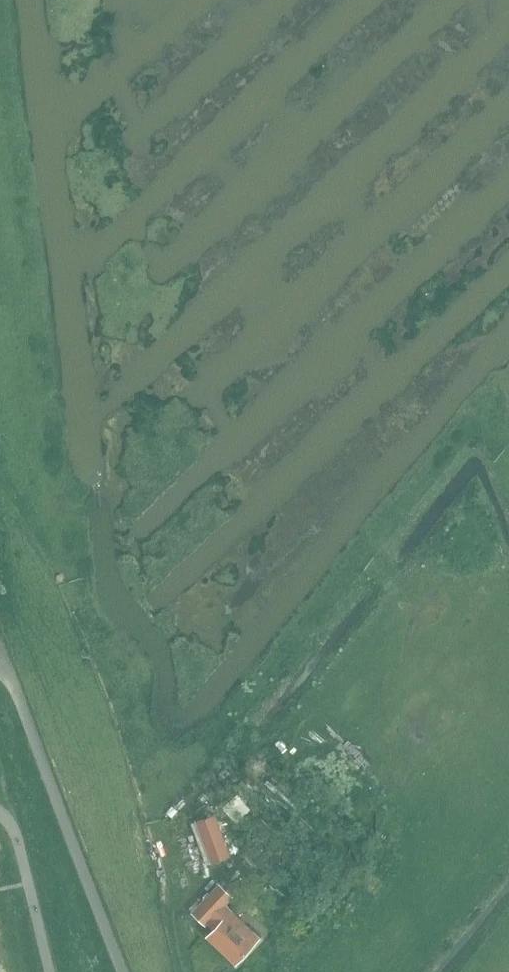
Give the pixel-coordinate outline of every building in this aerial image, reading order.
[(239,806),(256,790),(240,774),(223,790),(239,806)] [(212,813),(193,820),(209,861),(228,854),(212,813)] [(234,961),(259,936),(224,902),(231,895),(218,883),(192,910),(205,922),(208,919),(215,926),(207,935),(234,961)]
